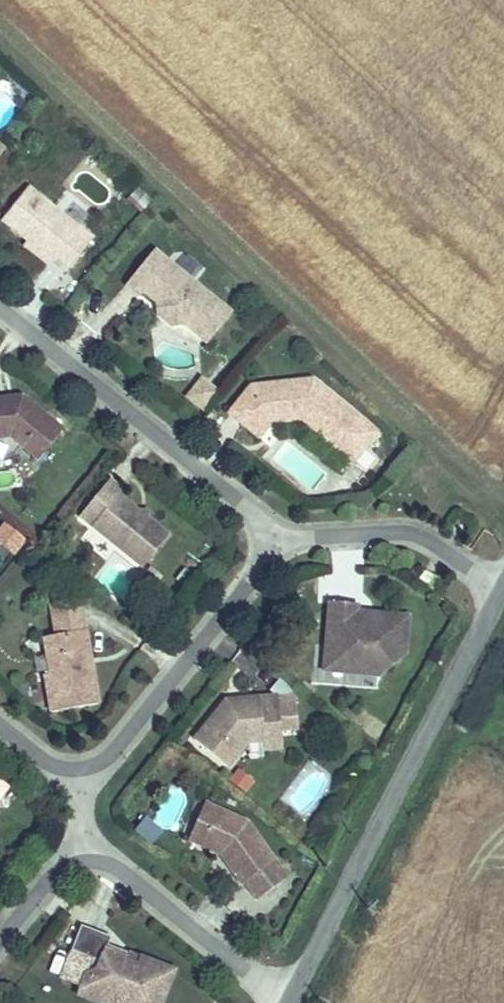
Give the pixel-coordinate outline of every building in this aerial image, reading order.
[(0,148),(0,167),(11,152),(2,146),(0,148)] [(134,185),(126,199),(142,209),(150,195),(134,185)] [(56,261),(73,274),(99,241),(35,190),(9,222),(35,244),(56,261)] [(56,261),(35,244),(29,252),(50,268),(56,261)] [(163,250),(136,284),(149,295),(152,291),(166,302),(168,315),(181,325),(193,324),(217,342),(241,312),(163,250)] [(259,384),(237,411),(251,423),(261,411),(276,424),(279,421),(309,417),(361,460),(385,431),(321,378),(259,384)] [(198,400),(210,386),(223,396),(225,394),(209,380),(195,397),(198,400)] [(211,411),(223,396),(210,386),(198,400),(211,411)] [(14,397),(0,398),(0,437),(14,436),(44,459),(68,429),(26,396),(20,403),(14,403),(14,397)] [(261,411),(251,423),(267,435),(276,424),(261,411)] [(111,483),(82,520),(146,571),(171,539),(150,522),(142,523),(141,514),(120,498),(125,494),(111,483)] [(150,513),(141,514),(142,523),(150,522),(150,513)] [(27,539),(8,524),(2,532),(21,547),(27,539)] [(2,532),(0,534),(0,543),(16,554),(21,547),(2,532)] [(425,568),(419,578),(434,588),(440,578),(425,568)] [(87,604),(60,607),(62,621),(89,618),(87,604)] [(356,607),(327,606),(326,668),(373,669),(381,676),(406,651),(407,614),(369,614),(369,623),(355,622),(356,613),(356,607)] [(369,614),(356,613),(355,622),(369,623),(369,614)] [(48,677),(53,714),(101,708),(89,618),(62,621),(64,637),(49,639),(54,676),(48,677)] [(301,739),(301,715),(283,714),(283,704),(241,704),(241,711),(237,711),(230,703),(199,742),(233,770),(255,743),(264,743),(264,726),(283,727),(282,739),(301,739)] [(283,727),(264,726),(264,743),(282,744),(282,739),(283,727)] [(15,792),(0,780),(0,810),(15,792)] [(202,838),(217,807),(206,802),(188,839),(221,856),(227,852),(225,849),(202,838)] [(248,823),(217,807),(202,838),(225,849),(227,852),(221,856),(244,885),(247,883),(259,900),(290,877),(248,823)] [(140,815),(132,831),(152,842),(161,826),(140,815)] [(84,916),(73,941),(102,954),(98,961),(89,965),(79,986),(105,998),(111,986),(115,984),(134,992),(129,1002),(159,1002),(175,967),(141,952),(139,959),(125,953),(126,951),(107,942),(113,929),(84,916)] [(105,998),(118,1002),(129,1002),(134,992),(115,984),(111,986),(105,998)]
